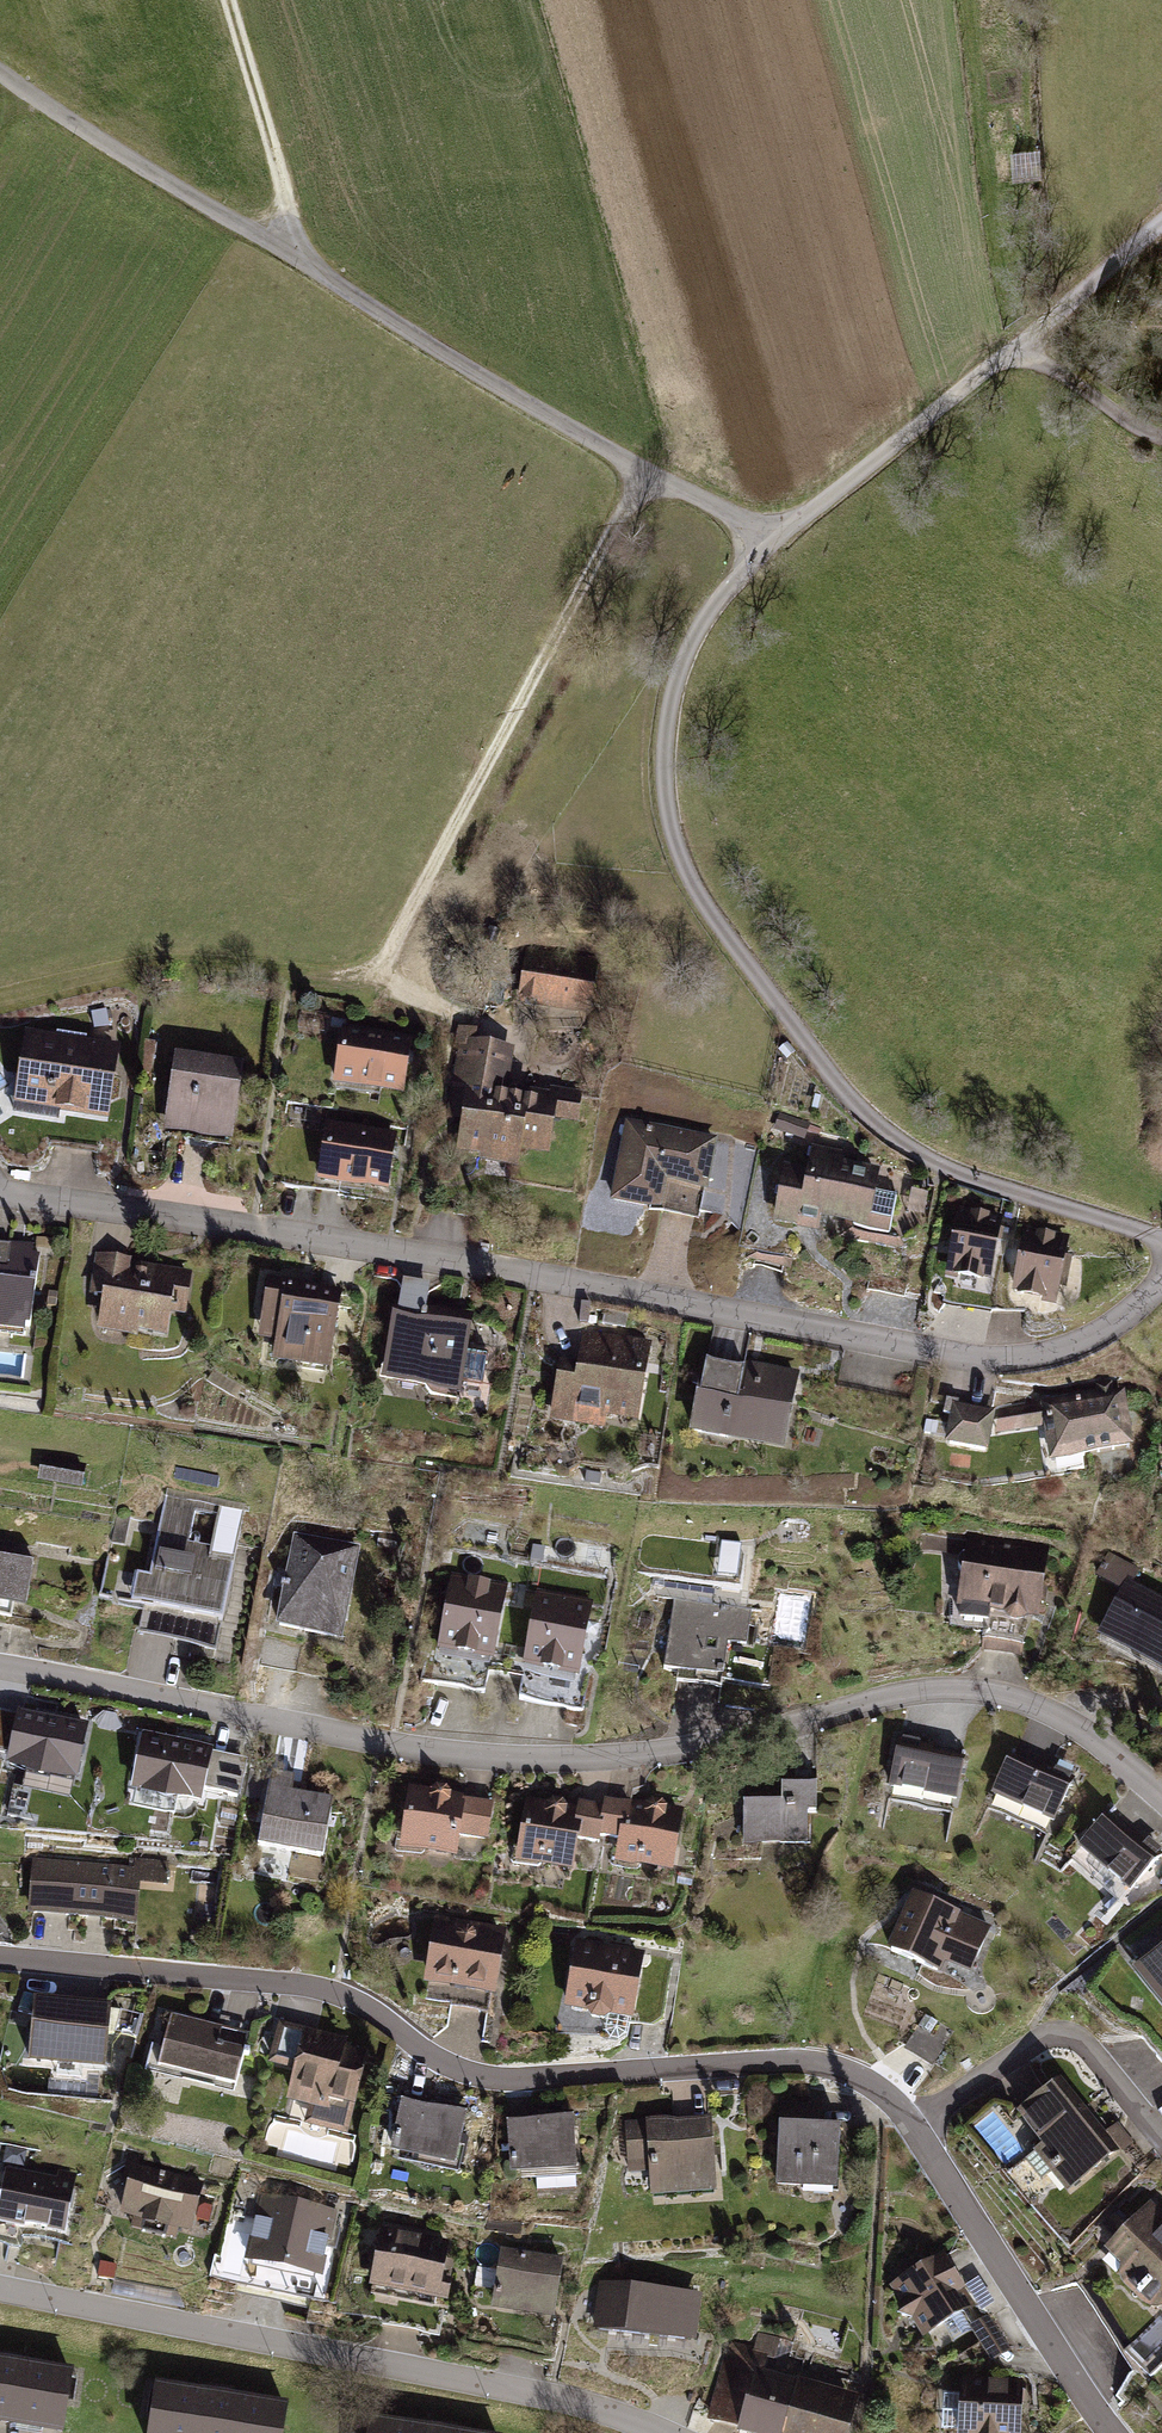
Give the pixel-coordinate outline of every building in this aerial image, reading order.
[(592,955),(520,946),(513,1001),(585,1011),(592,955)] [(87,1011),(89,1028),(106,1025),(104,1009),(87,1011)] [(407,1035),(338,1024),(330,1079),(398,1090),(407,1035)] [(117,1043),(21,1027),(7,1110),(55,1118),(56,1110),(104,1118),(117,1043)] [(510,1042),(456,1032),(441,1112),(459,1116),(452,1148),(471,1152),(470,1158),(512,1166),(516,1148),(544,1153),(550,1118),(572,1123),(578,1091),(546,1085),(545,1091),(502,1083),(510,1042)] [(790,1044),(780,1052),(789,1062),(798,1054),(790,1044)] [(240,1058),(173,1048),(160,1128),(228,1138),(240,1058)] [(781,1114),(775,1133),(806,1143),(812,1124),(781,1114)] [(390,1130),(322,1118),(312,1175),(380,1187),(390,1130)] [(711,1140),(621,1120),(605,1198),(694,1217),(711,1140)] [(801,1167),(782,1163),(772,1219),(886,1240),(896,1187),(870,1182),(874,1161),(805,1148),(801,1167)] [(999,1215),(954,1206),(942,1269),(988,1277),(999,1215)] [(1066,1236),(1018,1226),(1006,1288),(1054,1297),(1056,1284),(1062,1285),(1068,1255),(1062,1254),(1066,1236)] [(0,1239),(0,1330),(20,1332),(22,1320),(27,1321),(35,1251),(29,1251),(30,1243),(0,1239)] [(127,1255),(90,1249),(84,1293),(97,1295),(93,1329),(132,1334),(133,1326),(162,1330),(165,1309),(184,1312),(190,1271),(126,1262),(127,1255)] [(333,1287),(257,1276),(249,1332),(268,1335),(265,1360),(321,1368),(333,1287)] [(395,1302),(391,1301),(378,1377),(452,1390),(454,1377),(458,1352),(465,1314),(421,1307),(424,1290),(398,1285),(395,1302)] [(575,1299),(571,1320),(582,1322),(586,1301),(575,1299)] [(572,1358),(554,1355),(543,1419),(600,1429),(603,1410),(632,1415),(645,1340),(578,1329),(572,1358)] [(480,1355),(458,1352),(454,1377),(476,1381),(480,1355)] [(800,1377),(701,1358),(687,1432),(787,1450),(800,1377)] [(1121,1386),(1035,1401),(1040,1426),(1045,1458),(1131,1443),(1121,1386)] [(992,1409),(948,1400),(941,1440),(984,1448),(987,1434),(992,1409)] [(992,1409),(987,1434),(1040,1426),(1035,1401),(992,1409)] [(34,1479),(76,1486),(80,1463),(38,1456),(34,1479)] [(138,1604),(132,1633),(212,1649),(241,1504),(164,1488),(146,1573),(132,1570),(125,1602),(138,1604)] [(356,1546),(370,1547),(372,1529),(359,1527),(356,1546)] [(355,1546),(288,1533),(271,1624),(337,1637),(355,1546)] [(1045,1547),(962,1536),(952,1605),(1028,1616),(1035,1617),(1045,1547)] [(1103,1549),(1090,1573),(1114,1586),(1089,1634),(1161,1672),(1161,1602),(1118,1579),(1127,1562),(1103,1549)] [(0,1552),(0,1601),(22,1605),(30,1558),(0,1552)] [(503,1583),(447,1572),(433,1645),(489,1656),(503,1583)] [(588,1577),(585,1587),(600,1591),(603,1580),(588,1577)] [(589,1600),(533,1589),(518,1663),(574,1673),(589,1600)] [(746,1606),(668,1595),(658,1668),(717,1676),(722,1639),(741,1641),(746,1606)] [(1028,1616),(952,1605),(944,1604),(944,1629),(978,1631),(976,1641),(1018,1647),(1028,1616)] [(0,1714),(0,1751),(12,1754),(10,1764),(41,1777),(75,1776),(84,1730),(0,1714)] [(207,1746),(137,1731),(122,1806),(189,1820),(196,1787),(234,1795),(242,1758),(206,1750),(207,1746)] [(960,1751),(892,1737),(882,1786),(950,1800),(960,1751)] [(1066,1779),(1005,1750),(985,1793),(1046,1822),(1066,1779)] [(291,1771),(265,1767),(252,1843),(317,1854),(328,1796),(288,1789),(291,1771)] [(772,1798),(735,1798),(734,1838),(798,1839),(798,1807),(810,1807),(810,1781),(773,1781),(772,1798)] [(487,1801),(401,1787),(391,1844),(457,1855),(460,1836),(481,1840),(487,1801)] [(628,1789),(626,1799),(599,1794),(598,1802),(592,1834),(616,1839),(612,1862),(664,1872),(678,1798),(628,1789)] [(569,1806),(515,1796),(504,1858),(571,1870),(576,1841),(590,1844),(592,1834),(598,1802),(570,1797),(569,1806)] [(1154,1852),(1102,1810),(1073,1845),(1125,1888),(1154,1852)] [(133,1869),(34,1859),(29,1913),(137,1924),(141,1883),(166,1885),(169,1861),(134,1858),(133,1869)] [(987,1927),(908,1890),(881,1946),(930,1970),(937,1954),(968,1968),(987,1927)] [(508,1930),(438,1917),(426,1982),(496,1995),(508,1930)] [(643,1954),(575,1942),(563,2007),(631,2020),(643,1954)] [(1134,1972),(1161,2006),(1161,1948),(1134,1972)] [(104,2002),(28,1995),(21,2058),(98,2065),(104,2002)] [(242,2032),(166,2012),(152,2065),(228,2085),(242,2032)] [(898,2047),(927,2065),(948,2032),(919,2014),(898,2047)] [(348,2039),(280,2021),(269,2065),(296,2072),(288,2101),(307,2106),(302,2125),(349,2137),(371,2053),(351,2049),(352,2045),(347,2043),(348,2039)] [(1107,2137),(1062,2080),(1017,2116),(1043,2148),(1033,2156),(1067,2198),(1133,2145),(1119,2128),(1107,2137)] [(468,2113),(402,2099),(391,2151),(400,2153),(398,2161),(460,2174),(468,2133),(464,2132),(468,2113)] [(819,2107),(780,2106),(776,2188),(839,2191),(842,2126),(819,2125),(819,2107)] [(577,2117),(508,2122),(512,2176),(581,2171),(577,2117)] [(711,2117),(625,2124),(629,2175),(648,2173),(650,2200),(717,2194),(711,2117)] [(200,2181),(127,2162),(114,2212),(187,2231),(200,2181)] [(0,2166),(0,2167),(0,2222),(62,2234),(73,2174),(55,2171),(54,2176),(0,2166)] [(337,2214),(263,2195),(246,2263),(320,2282),(337,2214)] [(1142,2199),(1097,2248),(1117,2265),(1115,2283),(1154,2312),(1161,2305),(1161,2219),(1142,2199)] [(521,2235),(522,2222),(500,2220),(499,2233),(521,2235)] [(444,2242),(376,2229),(365,2284),(442,2299),(449,2259),(441,2258),(444,2242)] [(565,2258),(502,2249),(493,2310),(556,2320),(565,2258)] [(940,2252),(886,2284),(918,2338),(972,2306),(940,2252)] [(702,2294),(600,2282),(594,2330),(697,2342),(702,2294)] [(965,2324),(987,2360),(1006,2349),(984,2313),(965,2324)] [(726,2343),(702,2419),(750,2432),(843,2432),(854,2394),(759,2369),(764,2355),(748,2352),(747,2347),(726,2343)] [(0,2356),(0,2422),(59,2431),(69,2367),(0,2356)] [(957,2374),(954,2432),(1017,2432),(1020,2377),(957,2374)] [(150,2380),(141,2432),(277,2432),(282,2403),(150,2380)] [(365,2415),(362,2432),(473,2432),(365,2415)]
